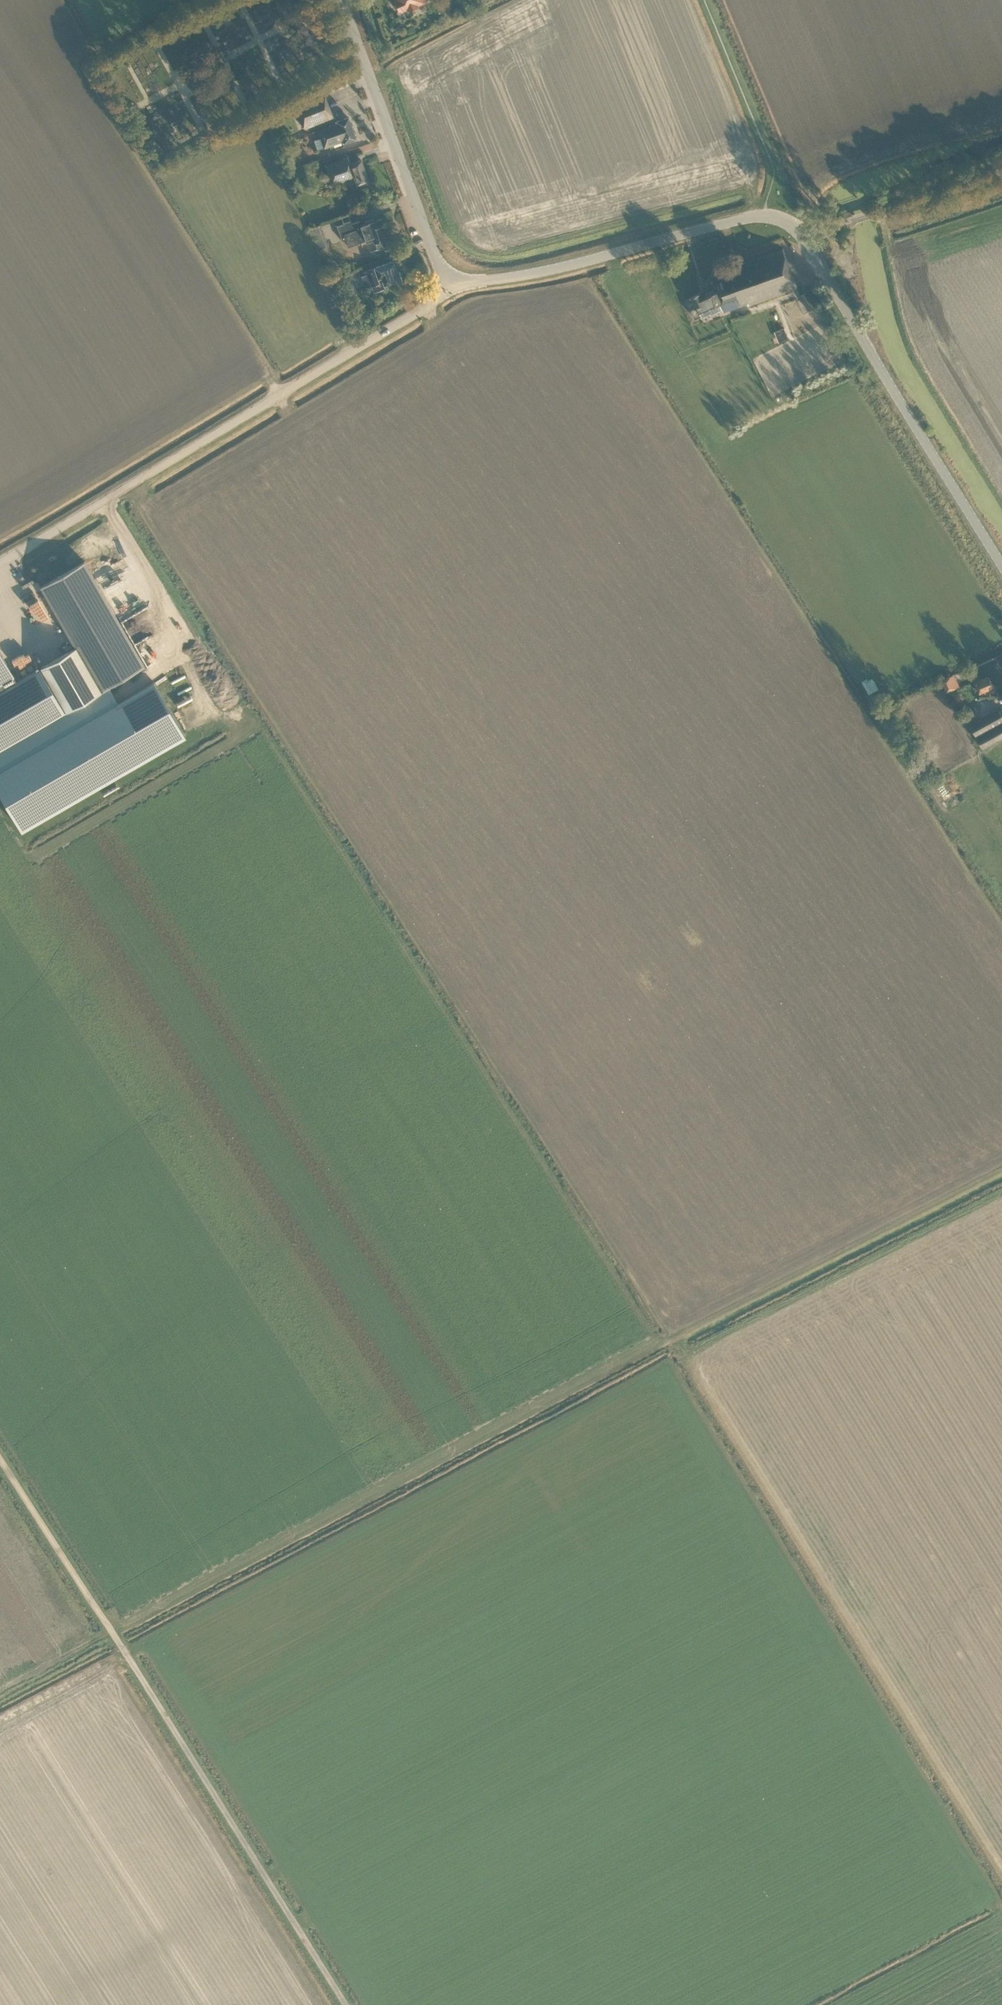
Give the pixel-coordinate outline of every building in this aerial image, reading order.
[(398,10),(401,9),(406,16),(410,16),(413,13),(410,7),(425,1),(424,0),(393,0),(398,10)] [(198,79),(193,70),(182,75),(187,84),(198,79)] [(324,93),(294,105),(303,128),(333,117),(324,93)] [(342,140),(343,142),(355,138),(348,116),(335,121),(336,123),(318,129),(320,137),(324,146),(342,140)] [(324,146),(320,137),(314,139),(317,149),(324,146)] [(371,142),(363,144),(364,150),(372,148),(371,142)] [(293,154),(290,143),(282,145),(286,157),(293,154)] [(360,159),(349,163),(346,156),(324,164),(332,185),(354,177),(357,184),(368,180),(360,159)] [(374,242),(377,248),(386,245),(384,238),(381,229),(385,228),(381,217),(374,220),(373,217),(365,220),(366,223),(361,224),(360,220),(351,223),(350,220),(343,222),(343,223),(336,225),(341,240),(345,239),(347,246),(365,239),(366,242),(373,239),(374,242)] [(323,223),(310,226),(314,248),(327,246),(323,223)] [(798,288),(783,248),(714,272),(715,275),(711,277),(715,289),(703,294),(702,291),(691,296),(695,307),(691,309),(695,318),(702,314),(703,316),(710,312),(711,313),(722,308),(723,311),(748,302),(749,305),(798,288)] [(384,285),(390,282),(401,278),(402,275),(401,272),(398,271),(398,270),(396,271),(392,260),(374,266),(374,267),(365,270),(367,273),(361,276),(365,287),(382,281),(384,285)] [(350,304),(357,302),(351,286),(344,289),(350,304)] [(817,305),(809,291),(801,295),(809,310),(817,305)] [(75,646),(100,690),(109,686),(144,665),(84,561),(40,587),(75,646)] [(100,691),(75,647),(40,667),(66,710),(100,691)] [(17,681),(0,652),(0,690),(17,681)] [(64,711),(39,668),(0,691),(0,749),(64,711)] [(940,679),(946,692),(960,685),(954,673),(950,675),(950,674),(940,679)] [(994,686),(989,676),(975,682),(980,693),(994,686)] [(153,681),(118,701),(109,686),(100,691),(66,710),(64,711),(0,749),(0,793),(22,830),(185,736),(153,681)] [(997,707),(969,723),(977,737),(972,739),(978,750),(982,747),(983,748),(1001,737),(1001,715),(997,707)]
